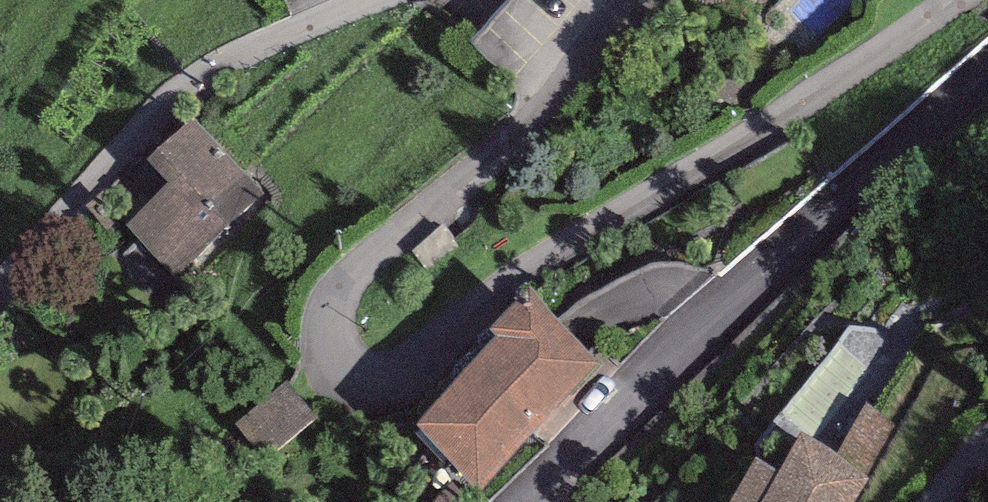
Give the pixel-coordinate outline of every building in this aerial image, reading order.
[(191,118),(148,159),(169,181),(125,223),(177,277),(264,194),(191,118)] [(598,362),(526,282),(514,295),(518,298),(489,329),(496,337),(472,360),(417,426),(482,491),(534,431),(598,362)] [(317,416),(285,380),(234,425),(265,461),(317,416)] [(900,423),(865,402),(837,455),(870,477),(900,423)] [(870,477),(837,455),(802,431),(777,471),(756,458),(730,501),(856,501),(870,477)]
